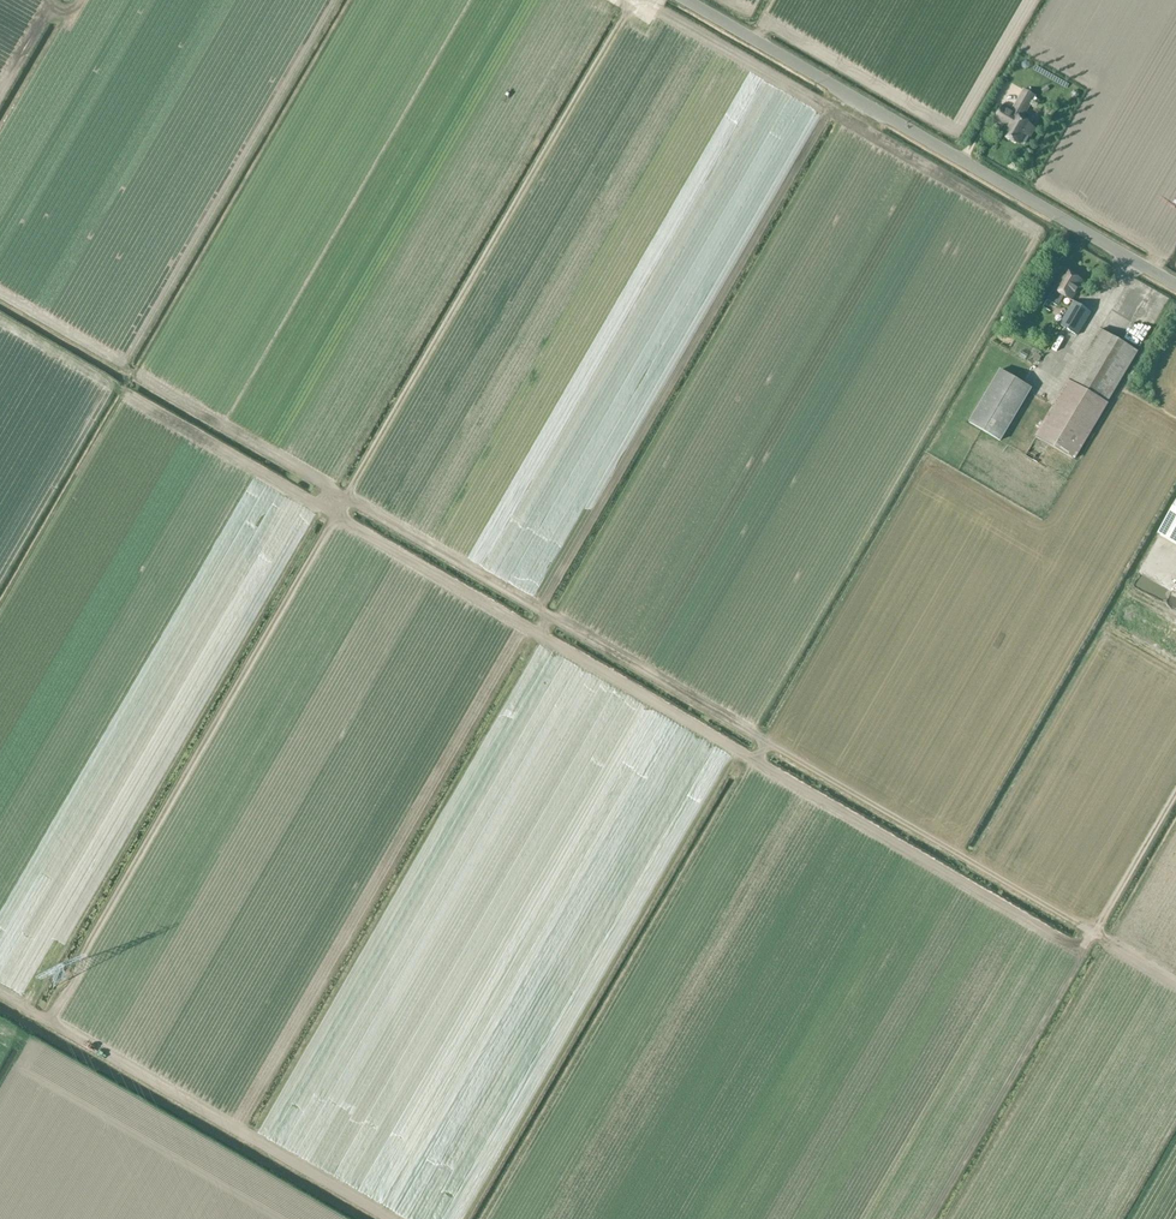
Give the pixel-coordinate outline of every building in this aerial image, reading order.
[(1004,108),(997,119),(1011,128),(1006,136),(1018,143),(1023,146),(1026,145),(1029,139),(1028,138),(1024,135),(1030,125),(1031,124),(1030,122),(1024,118),(1028,110),(1036,96),(1024,89),(1023,89),(1015,103),(1010,112),(1004,108)] [(1064,296),(1071,300),(1082,281),(1064,270),(1048,301),(1059,306),(1064,296)] [(1092,313),(1074,301),(1059,324),(1078,335),(1092,313)] [(1074,460),(1138,351),(1101,330),(1036,438),(1074,460)] [(1033,388),(1000,369),(969,423),(1001,441),(1033,388)] [(1158,535),(1175,545),(1175,503),(1158,535)]
